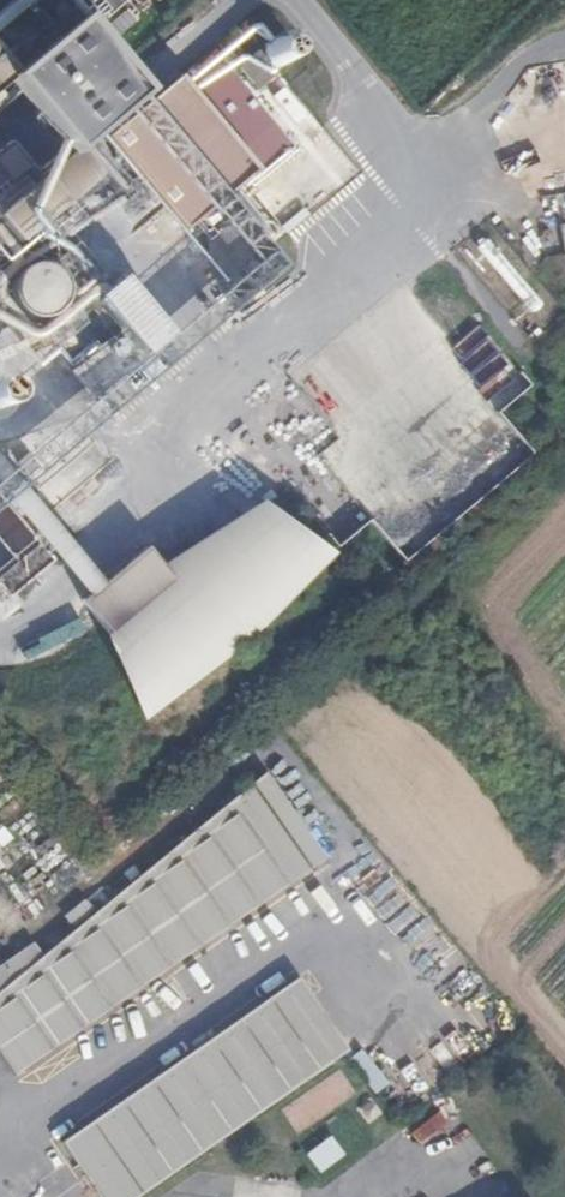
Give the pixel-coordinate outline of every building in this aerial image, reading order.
[(68,32),(78,22),(56,0),(35,0),(68,32)] [(117,0),(84,0),(97,16),(117,0)] [(116,39),(141,16),(128,3),(103,25),(116,39)] [(286,38),(281,37),(277,37),(272,39),(269,42),(266,47),(265,51),(266,56),(268,60),(272,63),(276,65),(281,66),(285,65),(289,62),(292,59),(294,54),(294,49),(293,45),(290,41),(286,38)] [(214,49),(181,76),(259,169),(291,142),(214,49)] [(12,77),(0,63),(0,87),(12,77)] [(259,169),(181,76),(108,136),(186,230),(259,169)] [(50,215),(92,179),(70,153),(42,178),(0,128),(0,155),(50,215)] [(26,191),(0,213),(0,226),(15,244),(47,217),(26,191)] [(170,334),(122,277),(109,287),(158,345),(170,334)] [(96,299),(134,345),(146,335),(111,294),(107,289),(96,299)] [(450,350),(473,375),(465,383),(495,416),(528,386),(474,328),(450,350)] [(145,357),(157,347),(146,335),(134,345),(145,357)] [(334,472),(362,492),(383,463),(356,442),(334,472)] [(144,554),(121,573),(85,603),(116,641),(129,630),(146,696),(152,717),(161,713),(172,707),(197,692),(210,682),(223,673),(234,665),(243,657),(264,639),(284,620),(284,618),(321,575),(255,523),(218,541),(160,569),(158,566),(148,550),(144,554)] [(0,991),(0,1054),(12,1072),(26,1062),(30,1066),(61,1045),(58,1040),(101,1009),(104,1014),(120,1003),(116,999),(131,989),(134,993),(178,963),(175,958),(190,947),(193,953),(208,941),(205,937),(248,907),(252,911),(267,901),(263,895),(278,885),(281,890),(296,880),(293,875),(307,865),(311,870),(326,859),(266,771),(43,956),(0,991)] [(296,880),(311,870),(307,865),(293,875),(296,880)] [(263,895),(267,901),(281,890),(278,885),(263,895)] [(208,941),(252,911),(248,907),(205,937),(208,941)] [(43,956),(34,943),(0,967),(0,991),(43,956)] [(175,958),(178,963),(193,953),(190,947),(175,958)] [(282,986),(209,1038),(260,1111),(333,1059),(282,986)] [(116,999),(120,1003),(134,993),(131,989),(116,999)] [(58,1040),(61,1045),(104,1014),(101,1009),(58,1040)] [(209,1038),(60,1143),(98,1196),(138,1196),(260,1111),(209,1038)] [(351,1056),(372,1093),(386,1085),(365,1048),(351,1056)] [(397,1071),(415,1096),(436,1081),(419,1056),(397,1071)] [(15,1076),(30,1066),(26,1062),(12,1072),(15,1076)] [(337,1068),(281,1110),(299,1133),(355,1090),(337,1068)]
